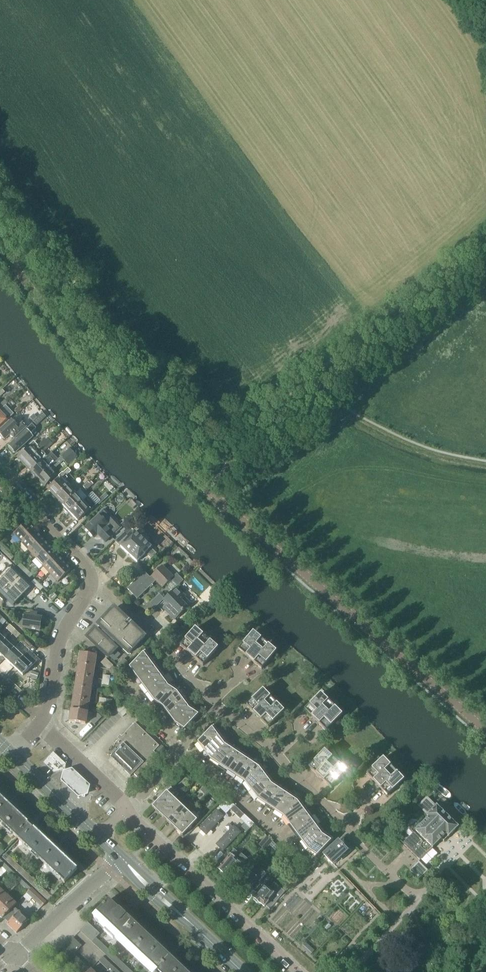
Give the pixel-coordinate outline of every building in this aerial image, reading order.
[(0,392),(0,397),(15,383),(12,380),(0,392)] [(8,420),(12,416),(5,407),(0,411),(0,427),(8,420)] [(0,430),(0,437),(1,439),(3,438),(4,440),(10,435),(14,439),(26,427),(22,423),(18,427),(12,420),(0,430)] [(36,429),(34,426),(32,424),(8,446),(9,446),(8,448),(10,450),(12,450),(15,453),(32,437),(30,434),(36,429)] [(22,461),(25,464),(49,441),(46,438),(37,447),(33,442),(18,457),(19,457),(18,458),(21,462),(22,461)] [(27,468),(31,472),(47,457),(43,453),(52,445),(49,441),(25,464),(28,467),(27,468)] [(53,464),(38,478),(41,481),(40,482),(43,486),(44,485),(45,486),(56,475),(52,471),(64,461),(68,465),(77,457),(70,449),(53,464)] [(35,475),(38,478),(53,464),(51,461),(47,457),(31,472),(34,476),(35,475)] [(52,495),(56,499),(68,487),(69,487),(69,486),(64,481),(67,479),(66,477),(71,472),(68,469),(63,474),(62,474),(49,485),(51,487),(49,490),(52,494),(52,495)] [(89,481),(83,487),(86,490),(92,484),(89,481)] [(60,502),(63,505),(75,494),(79,490),(80,491),(81,490),(73,482),(69,486),(69,487),(68,487),(56,499),(59,502),(60,502)] [(66,510),(70,514),(87,498),(80,491),(79,490),(75,494),(63,505),(66,509),(66,510)] [(74,517),(78,521),(94,506),(87,498),(70,514),(73,517),(74,517)] [(104,510),(84,528),(94,538),(97,535),(105,543),(121,528),(104,510)] [(136,526),(137,527),(142,521),(137,517),(133,522),(136,525),(136,526)] [(14,535),(21,543),(35,531),(27,522),(14,535)] [(116,540),(120,544),(128,534),(124,530),(116,540)] [(21,543),(29,551),(42,539),(35,531),(21,543)] [(127,553),(129,555),(143,540),(135,533),(134,532),(134,533),(121,546),(120,547),(121,548),(127,553)] [(29,551),(36,559),(49,547),(42,539),(29,551)] [(143,540),(129,555),(131,557),(136,562),(137,562),(138,562),(137,562),(145,553),(151,559),(156,554),(150,548),(151,547),(150,547),(143,540)] [(7,557),(10,554),(0,544),(0,550),(7,557)] [(36,559),(43,567),(56,555),(49,547),(36,559)] [(43,567),(50,574),(63,562),(56,555),(43,567)] [(63,562),(50,574),(57,582),(71,570),(63,562)] [(8,583),(22,597),(31,587),(30,586),(12,568),(9,566),(0,575),(8,583)] [(150,578),(144,572),(127,589),(137,599),(155,581),(162,588),(166,584),(173,591),(177,586),(171,580),(173,577),(162,566),(150,578)] [(29,578),(32,575),(25,568),(22,571),(29,578)] [(8,583),(0,575),(0,594),(13,606),(22,597),(8,583)] [(164,601),(168,605),(164,609),(174,620),(187,608),(181,601),(185,597),(177,588),(164,601)] [(128,655),(141,642),(145,637),(114,609),(98,626),(103,631),(100,634),(95,629),(86,638),(108,658),(116,649),(112,645),(115,642),(128,655)] [(25,615),(23,628),(29,629),(29,633),(38,634),(41,618),(36,617),(37,614),(30,613),(30,616),(25,615)] [(6,628),(11,633),(15,630),(9,624),(6,628)] [(180,646),(188,653),(203,635),(195,629),(180,646)] [(15,630),(11,633),(17,638),(20,635),(15,630)] [(238,650),(246,657),(261,639),(253,633),(238,650)] [(188,653),(195,659),(210,642),(203,635),(188,653)] [(20,642),(30,651),(33,647),(24,638),(20,642)] [(246,657),(254,663),(269,646),(261,639),(246,657)] [(5,659),(14,649),(10,645),(8,643),(5,641),(0,646),(0,654),(4,658),(5,659)] [(210,642),(195,659),(203,666),(218,649),(210,642)] [(269,646),(254,663),(261,670),(276,652),(269,646)] [(10,664),(14,667),(23,657),(20,654),(19,653),(14,649),(5,659),(6,660),(10,664)] [(129,668),(136,677),(152,660),(145,651),(129,668)] [(80,653),(78,665),(94,667),(96,655),(80,653)] [(27,654),(23,657),(14,667),(17,671),(17,670),(21,674),(21,675),(23,676),(32,666),(36,662),(27,654)] [(107,669),(113,670),(114,668),(113,666),(105,659),(101,663),(107,669)] [(124,659),(117,666),(121,670),(128,663),(125,660),(124,659)] [(136,677),(142,685),(158,668),(152,660),(136,677)] [(78,665),(77,676),(92,679),(94,667),(78,665)] [(142,685),(148,693),(164,677),(158,668),(142,685)] [(77,676),(75,688),(91,690),(92,679),(77,676)] [(148,693),(154,702),(170,685),(164,677),(148,693)] [(154,702),(163,708),(179,691),(170,685),(154,702)] [(75,688),(73,699),(89,701),(91,690),(75,688)] [(246,706),(253,713),(270,697),(263,690),(246,706)] [(163,708),(169,716),(185,699),(179,691),(163,708)] [(304,710),(312,717),(328,701),(321,694),(312,703),(310,701),(306,704),(309,706),(304,710)] [(253,713),(261,721),(277,705),(270,697),(253,713)] [(73,699),(71,710),(87,713),(89,701),(73,699)] [(169,716),(175,724),(191,707),(185,699),(169,716)] [(312,717),(319,725),(335,708),(328,701),(312,717)] [(128,712),(121,705),(116,710),(116,711),(123,717),(128,712)] [(277,705),(261,721),(268,728),(284,712),(277,705)] [(191,707),(175,724),(184,730),(200,713),(191,707)] [(335,708),(319,725),(326,732),(342,715),(335,708)] [(87,713),(71,710),(70,722),(85,724),(87,713)] [(90,721),(94,725),(101,717),(103,715),(98,714),(96,714),(91,719),(90,721)] [(110,758),(130,777),(133,774),(139,780),(166,751),(160,745),(159,746),(135,723),(114,745),(118,749),(110,758)] [(197,743),(204,752),(220,735),(213,726),(197,743)] [(204,752),(210,760),(226,743),(220,735),(204,752)] [(210,760),(219,766),(235,749),(226,743),(210,760)] [(219,766),(227,771),(243,755),(235,749),(219,766)] [(309,768),(316,775),(332,758),(324,751),(309,768)] [(43,763),(54,774),(64,763),(53,753),(43,763)] [(227,771),(236,777),(252,760),(243,755),(227,771)] [(316,775),(323,782),(339,765),(332,758),(316,775)] [(366,774),(373,782),(390,766),(383,758),(366,774)] [(236,777),(245,783),(261,766),(252,760),(236,777)] [(64,763),(54,774),(64,771),(66,765),(64,763)] [(339,765),(323,782),(331,789),(345,773),(346,772),(339,765)] [(245,783),(251,791),(267,774),(261,766),(245,783)] [(373,782),(380,789),(397,773),(390,766),(373,782)] [(90,786),(72,770),(64,773),(61,782),(78,798),(87,796),(90,786)] [(397,773),(380,789),(387,796),(404,781),(397,773)] [(251,791),(257,800),(273,783),(267,774),(251,791)] [(257,800),(266,805),(282,789),(273,783),(257,800)] [(209,792),(204,787),(201,790),(207,795),(209,792)] [(171,788),(167,792),(166,792),(152,807),(160,815),(174,799),(178,795),(171,788)] [(266,805),(274,811),(290,794),(282,789),(266,805)] [(274,811),(283,817),(299,800),(290,794),(274,811)] [(220,801),(221,801),(244,824),(250,828),(250,829),(254,824),(224,796),(220,801)] [(30,853),(44,839),(0,797),(0,823),(3,826),(2,827),(5,829),(6,828),(30,851),(29,852),(30,853)] [(413,834),(403,844),(420,860),(432,848),(441,839),(443,842),(448,837),(449,836),(457,828),(457,829),(458,828),(457,827),(452,823),(441,812),(437,808),(437,807),(436,807),(426,798),(418,807),(427,816),(428,817),(429,818),(419,828),(415,824),(409,830),(413,834)] [(160,815),(167,822),(182,806),(174,799),(160,815)] [(283,817),(289,825),(305,808),(299,800),(283,817)] [(167,822),(174,829),(189,813),(182,806),(167,822)] [(289,825),(295,834),(311,817),(305,808),(289,825)] [(199,829),(206,835),(223,817),(217,811),(199,829)] [(189,813),(174,829),(182,836),(197,821),(189,813)] [(295,834),(302,842),(318,825),(311,817),(295,834)] [(244,824),(241,827),(246,832),(250,828),(244,824)] [(302,842),(308,850),(324,833),(318,825),(302,842)] [(216,845),(223,851),(240,833),(234,827),(216,845)] [(324,833),(308,850),(317,856),(333,839),(324,833)] [(259,845),(262,848),(265,850),(272,842),(266,837),(259,845)] [(32,853),(42,862),(55,849),(44,839),(30,853),(31,854),(32,853)] [(324,855),(333,865),(333,864),(333,865),(341,858),(340,858),(347,851),(338,842),(324,855)] [(51,873),(52,874),(66,859),(55,849),(42,862),(52,872),(51,873)] [(230,854),(218,868),(218,869),(224,874),(226,872),(232,877),(247,860),(240,854),(239,855),(233,850),(230,854)] [(230,854),(227,852),(215,865),(218,868),(230,854)] [(66,859),(52,874),(53,875),(54,874),(64,883),(77,870),(66,859)] [(418,862),(410,871),(419,880),(428,871),(418,862)] [(11,875),(13,872),(4,864),(2,867),(11,875)] [(250,869),(247,871),(238,882),(242,885),(240,887),(247,893),(258,879),(252,874),(254,872),(250,869)] [(19,883),(20,884),(22,881),(13,872),(11,875),(13,878),(16,880),(19,883)] [(3,889),(13,878),(11,875),(0,886),(3,889)] [(10,893),(19,883),(16,880),(7,890),(10,893)] [(20,884),(28,892),(31,889),(22,881),(20,884)] [(260,904),(264,907),(265,906),(270,909),(273,906),(285,892),(279,887),(274,883),(269,889),(264,885),(257,893),(253,898),(254,899),(254,901),(257,903),(259,903),(260,904)] [(28,892),(27,893),(41,907),(46,903),(37,893),(31,889),(28,892)] [(14,907),(16,905),(7,896),(0,904),(0,917),(2,919),(3,918),(14,907)] [(111,928),(122,938),(135,925),(134,925),(126,917),(126,916),(119,910),(118,910),(110,902),(110,901),(109,900),(96,914),(108,926),(107,927),(109,929),(111,928)] [(14,907),(3,918),(9,923),(7,925),(16,934),(28,921),(19,912),(14,907)] [(87,923),(83,927),(92,936),(96,932),(87,923)] [(122,938),(134,949),(146,936),(146,935),(145,935),(136,927),(136,926),(135,925),(122,938)] [(92,936),(83,927),(80,931),(88,939),(91,937),(92,936)] [(92,936),(91,937),(88,939),(123,971),(131,971),(95,938),(99,934),(96,932),(92,936)] [(134,949),(145,960),(158,946),(157,946),(156,945),(156,946),(148,938),(147,937),(148,937),(146,936),(134,949)] [(68,942),(77,950),(81,946),(72,938),(68,942)] [(73,955),(73,954),(77,950),(68,942),(64,946),(73,955)] [(64,946),(60,951),(69,959),(73,955),(64,946)] [(145,960),(156,971),(169,957),(168,956),(167,956),(159,948),(158,947),(159,947),(158,946),(145,960)] [(56,955),(65,963),(69,959),(60,951),(56,955)] [(65,963),(69,967),(77,958),(73,954),(73,955),(69,959),(65,963)] [(100,960),(109,968),(112,965),(103,957),(100,960)] [(158,971),(176,971),(180,968),(179,967),(170,959),(170,958),(169,957),(156,971),(158,971)] [(69,967),(73,971),(81,962),(77,958),(69,967)] [(74,971),(80,971),(86,966),(81,962),(73,971),(74,971)]
